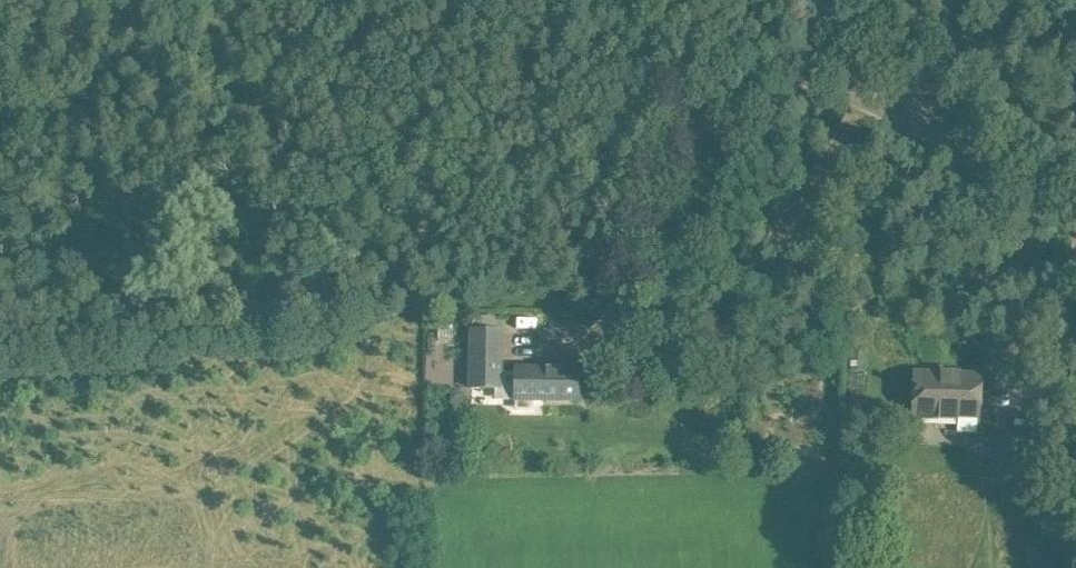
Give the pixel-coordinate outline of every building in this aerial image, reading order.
[(473,331),(471,331),(470,388),(499,389),(499,371),(500,331),(497,331),(497,315),(473,314),(473,331)] [(852,352),(851,370),(867,371),(867,353),(852,352)] [(514,410),(529,410),(533,406),(533,400),(577,400),(577,369),(515,369),(514,410)] [(913,396),(912,417),(961,419),(982,420),(983,376),(914,373),(913,396)] [(994,438),(992,481),(1004,482),(1026,482),(1031,482),(1032,462),(1033,440),(1001,439),(994,438)]
